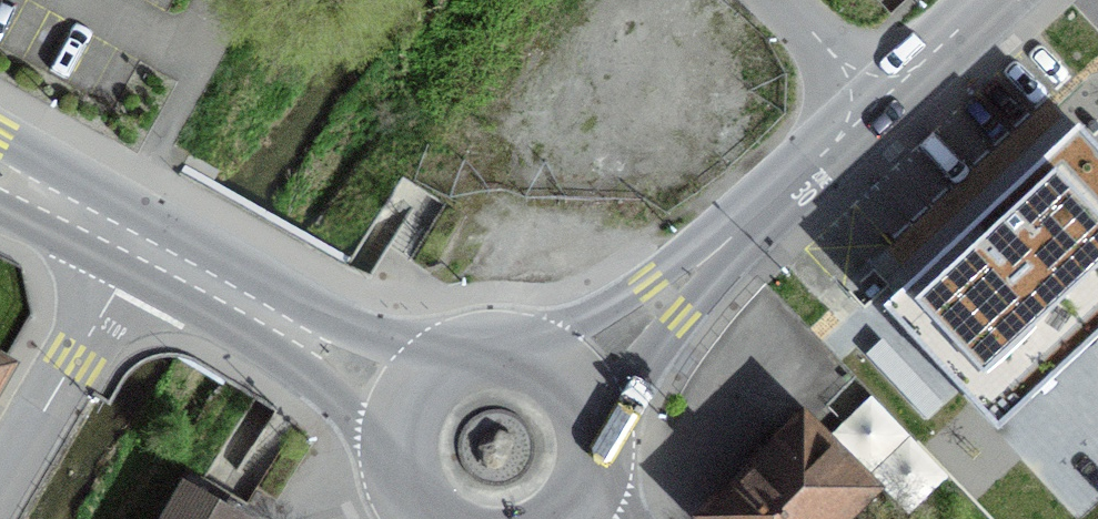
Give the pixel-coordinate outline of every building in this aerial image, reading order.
[(919,349),(993,422),(1027,387),(1039,399),(1066,373),(1056,361),(1097,324),(1097,205),(1079,186),(986,279),(978,271),(938,310),(948,320),(919,349)] [(711,518),(712,518),(837,518),(869,488),(805,426),(711,518)] [(189,487),(170,518),(246,518),(189,487)]
